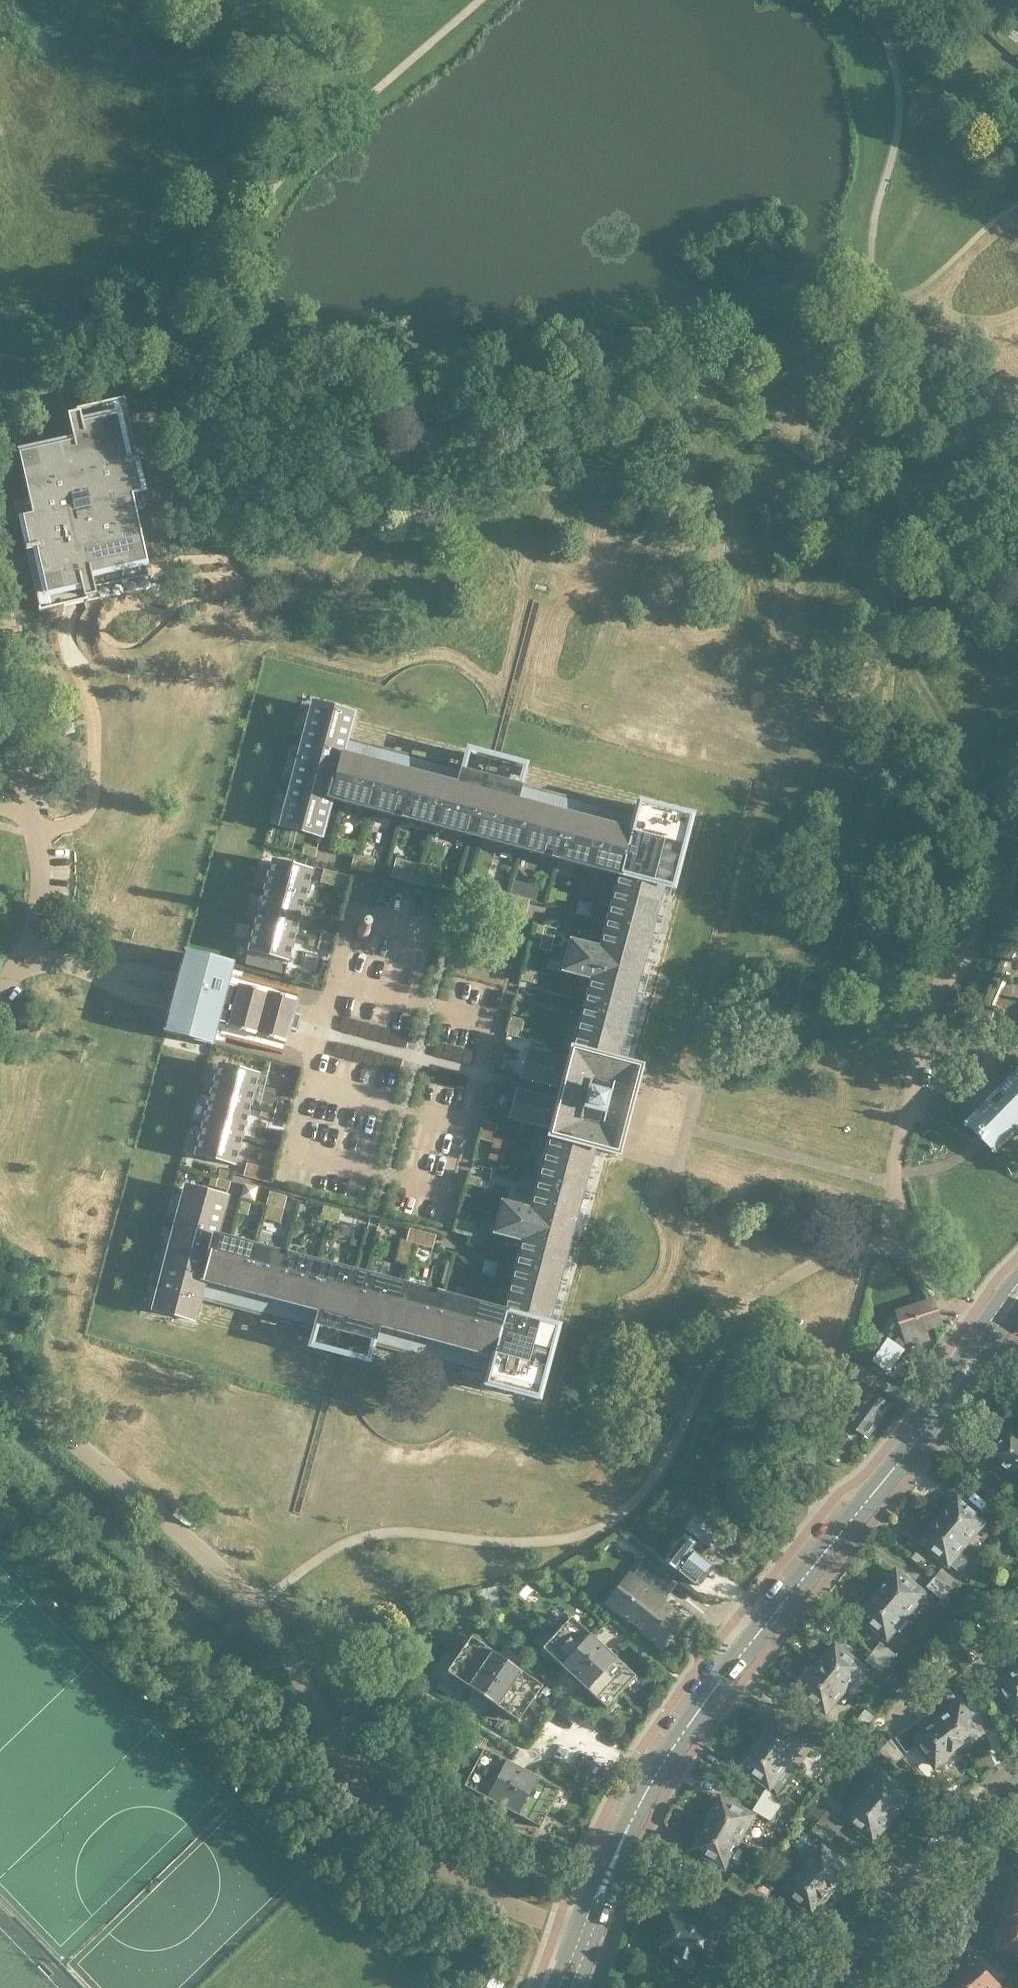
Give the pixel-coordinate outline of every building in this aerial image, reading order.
[(28,499),(16,502),(17,505),(17,506),(20,518),(17,519),(18,522),(19,522),(25,551),(28,565),(38,609),(37,609),(38,613),(62,607),(84,602),(85,602),(87,602),(86,598),(95,596),(93,588),(92,580),(146,568),(133,508),(132,509),(130,497),(145,493),(144,490),(143,490),(124,402),(124,399),(75,410),(76,413),(66,415),(72,439),(20,451),(20,450),(17,451),(28,499)] [(310,700),(303,698),(281,780),(289,782),(310,700)] [(290,790),(280,827),(320,837),(330,800),(336,777),(342,753),(345,742),(352,716),(312,706),(302,743),(296,766),(290,790)] [(163,1272),(153,1310),(193,1321),(199,1297),(316,1327),(310,1347),(334,1353),(344,1355),(367,1362),(372,1342),(488,1373),(485,1386),(537,1400),(555,1328),(546,1326),(592,1149),(615,1155),(626,1114),(638,1070),(614,1064),(661,887),(671,890),(689,819),(637,805),(634,818),(493,781),(483,779),(345,742),(342,753),(336,777),(330,800),(470,837),(479,839),(619,876),(599,950),(570,943),(563,972),(591,979),(570,1060),(526,1048),(518,1078),(562,1089),(560,1096),(559,1101),(515,1090),(508,1119),(551,1131),(530,1212),(502,1204),(494,1233),(522,1241),(504,1315),(503,1315),(364,1278),(354,1276),(214,1239),(225,1200),(185,1189),(175,1227),(163,1272)] [(304,845),(301,854),(314,858),(317,849),(304,845)] [(353,855),(350,868),(371,873),(375,860),(353,855)] [(271,862),(264,890),(304,901),(311,873),(271,862)] [(323,869),(320,883),(346,890),(350,876),(323,869)] [(410,870),(407,883),(424,887),(428,874),(410,870)] [(537,897),(538,884),(513,881),(511,894),(537,897)] [(264,890),(255,924),(295,934),(304,901),(264,890)] [(498,892),(495,905),(511,910),(526,914),(529,901),(498,892)] [(255,924),(247,952),(288,963),(295,934),(255,924)] [(535,924),(531,937),(541,940),(544,927),(535,924)] [(168,1016),(164,1032),(211,1045),(213,1036),(224,1039),(281,1054),(284,1044),(286,1038),(288,1030),(295,1032),(297,1026),(299,1019),(291,1017),(293,1010),(294,1004),(297,993),(229,975),(231,966),(185,954),(180,972),(180,974),(178,980),(174,993),(171,1006),(169,1014),(168,1016)] [(522,971),(520,980),(533,984),(536,975),(522,971)] [(511,1017),(506,1035),(519,1038),(524,1020),(511,1017)] [(217,1066),(210,1094),(250,1104),(257,1076),(217,1066)] [(996,1152),(1017,1129),(1017,1074),(969,1124),(996,1152)] [(210,1094),(201,1127),(241,1138),(250,1104),(210,1094)] [(273,1101),(269,1119),(285,1123),(290,1105),(273,1101)] [(483,1121),(479,1139),(492,1143),(496,1125),(483,1121)] [(201,1127),(194,1156),(234,1166),(241,1138),(201,1127)] [(278,1148),(263,1144),(257,1166),(273,1170),(278,1148)] [(246,1163),(243,1177),(269,1183),(273,1170),(257,1166),(246,1163)] [(469,1176),(467,1184),(480,1188),(482,1179),(469,1176)] [(217,1178),(214,1187),(227,1191),(229,1182),(217,1178)] [(269,1192),(265,1205),(283,1209),(287,1196),(269,1192)] [(323,1206),(320,1219),(338,1224),(341,1210),(323,1206)] [(458,1219),(454,1233),(463,1235),(467,1222),(458,1219)] [(409,1228),(405,1241),(432,1249),(436,1235),(409,1228)] [(889,1339),(873,1362),(889,1373),(905,1350),(902,1348),(909,1339),(910,1343),(927,1338),(925,1328),(940,1323),(934,1301),(901,1311),(905,1327),(894,1342),(889,1339)] [(850,1372),(871,1386),(878,1376),(857,1362),(850,1372)] [(850,1423),(869,1436),(891,1406),(873,1392),(850,1423)] [(1013,1474),(1017,1468),(1017,1436),(1010,1430),(991,1458),(1013,1474)] [(975,1491),(991,1505),(999,1496),(983,1482),(975,1491)] [(939,1520),(966,1542),(984,1520),(957,1498),(939,1520)] [(697,1513),(688,1527),(711,1543),(720,1529),(697,1513)] [(966,1542),(939,1520),(921,1542),(948,1564),(966,1542)] [(690,1531),(667,1557),(698,1582),(715,1562),(695,1546),(701,1539),(690,1531)] [(615,1610),(614,1611),(659,1647),(660,1647),(672,1631),(673,1632),(683,1620),(663,1604),(664,1603),(657,1597),(662,1590),(665,1593),(674,1581),(675,1580),(655,1564),(654,1565),(640,1583),(638,1581),(615,1610)] [(935,1578),(951,1592),(959,1581),(943,1568),(935,1578)] [(879,1593),(905,1615),(922,1593),(896,1572),(879,1593)] [(951,1592),(935,1578),(928,1587),(935,1592),(944,1600),(951,1592)] [(905,1615),(879,1593),(860,1615),(886,1637),(905,1615)] [(570,1618),(541,1649),(605,1708),(634,1677),(570,1618)] [(446,1673),(517,1722),(541,1687),(470,1638),(446,1673)] [(947,1652),(966,1670),(976,1660),(957,1642),(947,1652)] [(817,1668),(843,1689),(861,1668),(834,1646),(817,1668)] [(876,1654),(893,1668),(899,1660),(883,1646),(876,1654)] [(893,1668),(876,1654),(869,1663),(886,1676),(893,1668)] [(843,1689),(817,1668),(799,1689),(825,1711),(843,1689)] [(998,1682),(1014,1712),(1017,1710),(1017,1671),(998,1682)] [(960,1683),(971,1701),(982,1695),(971,1677),(960,1683)] [(938,1721),(958,1749),(981,1732),(961,1704),(938,1721)] [(813,1725),(829,1738),(838,1728),(821,1715),(813,1725)] [(759,1743),(786,1762),(802,1740),(775,1720),(759,1743)] [(958,1749),(938,1721),(915,1738),(936,1766),(958,1749)] [(829,1738),(813,1725),(806,1734),(823,1746),(829,1738)] [(888,1742),(902,1758),(912,1749),(898,1734),(888,1742)] [(902,1758),(888,1742),(880,1750),(894,1765),(902,1758)] [(786,1762),(759,1743),(742,1766),(769,1786),(786,1762)] [(462,1787),(539,1828),(559,1790),(496,1756),(482,1749),(462,1787)] [(864,1795),(890,1817),(908,1796),(882,1774),(864,1795)] [(760,1800),(777,1812),(784,1800),(767,1789),(760,1800)] [(890,1817),(864,1795),(847,1817),(873,1838),(890,1817)] [(708,1824),(738,1840),(751,1815),(722,1799),(708,1824)] [(777,1812),(760,1800),(754,1810),(772,1820),(777,1812)] [(820,1821),(836,1834),(845,1824),(829,1811),(828,1812),(815,1801),(808,1809),(821,1820),(820,1821)] [(836,1834),(820,1821),(813,1829),(829,1843),(836,1834)] [(738,1840),(708,1824),(695,1848),(724,1865),(738,1840)] [(803,1870),(830,1892),(848,1870),(821,1848),(803,1870)] [(830,1892),(803,1870),(785,1891),(812,1913),(830,1892)] [(1017,1903),(1017,1879),(1015,1878),(1010,1901),(1017,1903)] [(750,1884),(743,1895),(744,1896),(738,1906),(756,1917),(770,1896),(750,1884)] [(1008,1924),(1017,1926),(1017,1903),(1010,1901),(1004,1922),(1009,1923),(1008,1924)] [(662,1952),(676,1957),(676,1959),(679,1965),(690,1968),(696,1965),(697,1963),(710,1967),(729,1908),(711,1903),(707,1916),(693,1911),(690,1921),(673,1916),(662,1952)] [(1008,1924),(1002,1947),(1017,1951),(1017,1926),(1008,1924)] [(970,1987),(994,1987),(999,1984),(978,1960),(959,1977),(970,1987)] [(959,1977),(947,1987),(970,1987),(959,1977)]
